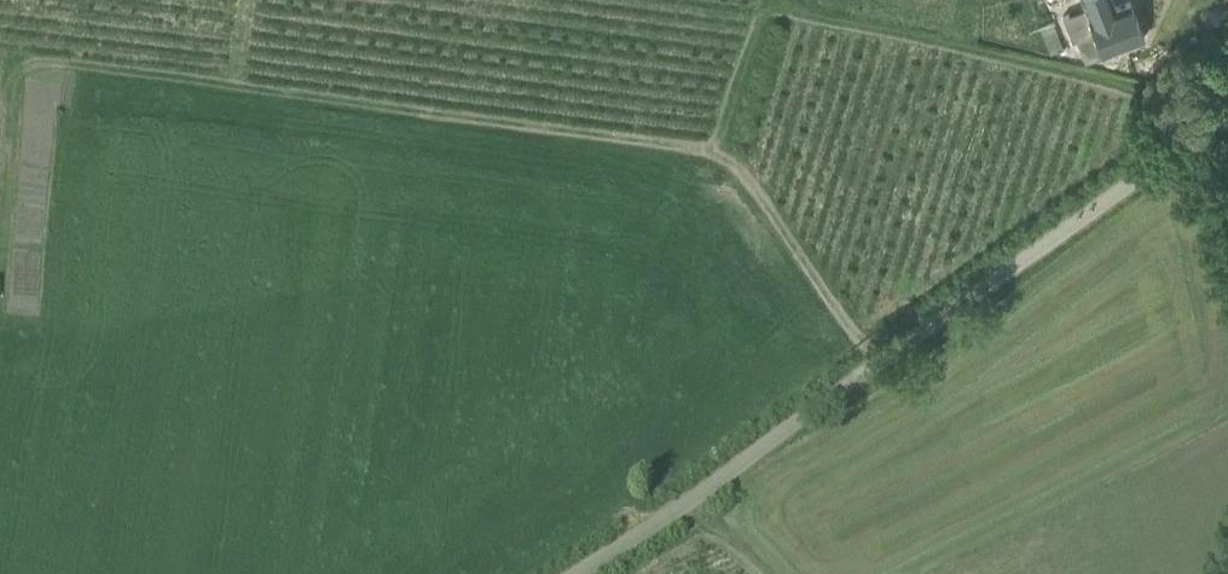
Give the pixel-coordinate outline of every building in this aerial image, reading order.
[(1130,1),(1107,10),(1089,17),(1085,8),(1062,16),(1071,40),(1076,38),(1085,61),(1144,38),(1130,1)] [(1040,26),(1051,54),(1063,49),(1053,21),(1040,26)]
